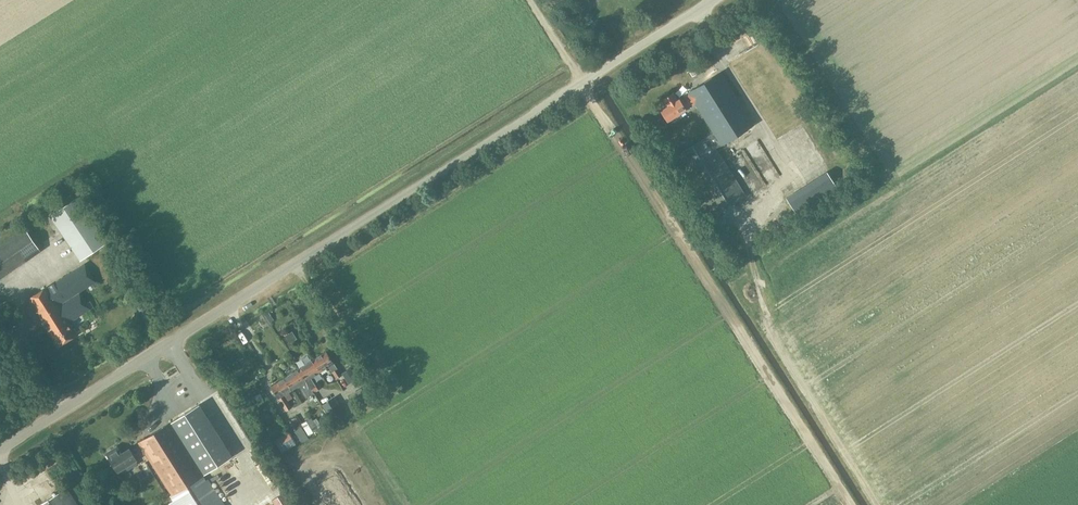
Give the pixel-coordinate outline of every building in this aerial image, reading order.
[(695,76),(699,82),(721,69),(718,63),(695,76)] [(716,149),(722,145),(754,124),(721,72),(689,93),(690,95),(681,100),(680,98),(678,100),(673,93),(664,99),(668,106),(661,110),(668,121),(686,109),(686,108),(695,103),(714,132),(678,155),(716,215),(746,196),(716,149)] [(827,172),(786,198),(796,213),(837,187),(827,172)] [(50,215),(80,260),(108,242),(77,197),(50,215)] [(41,250),(26,229),(0,247),(0,279),(41,250)] [(90,309),(79,292),(96,281),(84,264),(82,266),(47,288),(47,287),(29,299),(59,346),(77,334),(69,322),(90,309)] [(313,360),(320,371),(329,366),(333,372),(337,378),(342,375),(327,351),(313,360)] [(311,377),(320,371),(313,360),(299,368),(314,392),(319,389),(311,377)] [(306,397),(314,392),(299,368),(285,377),(292,389),(298,385),(306,397)] [(191,392),(204,380),(195,370),(182,382),(191,392)] [(356,378),(362,387),(371,381),(365,372),(356,378)] [(286,393),(292,389),(285,377),(273,385),(288,409),(293,405),(289,399),(290,398),(286,393)] [(210,412),(220,407),(212,393),(202,398),(210,412)] [(343,411),(338,402),(334,397),(322,404),(331,418),(343,411)] [(201,476),(216,466),(183,414),(139,442),(140,444),(131,450),(130,448),(122,453),(117,446),(106,453),(118,471),(137,459),(136,458),(146,452),(172,494),(169,495),(173,502),(171,503),(172,504),(225,504),(209,479),(204,481),(201,476)] [(311,417),(301,423),(308,434),(318,428),(311,417)] [(281,452),(296,444),(289,432),(274,440),(281,452)] [(249,455),(241,460),(250,476),(258,471),(249,455)] [(67,487),(39,504),(79,504),(67,487)]
